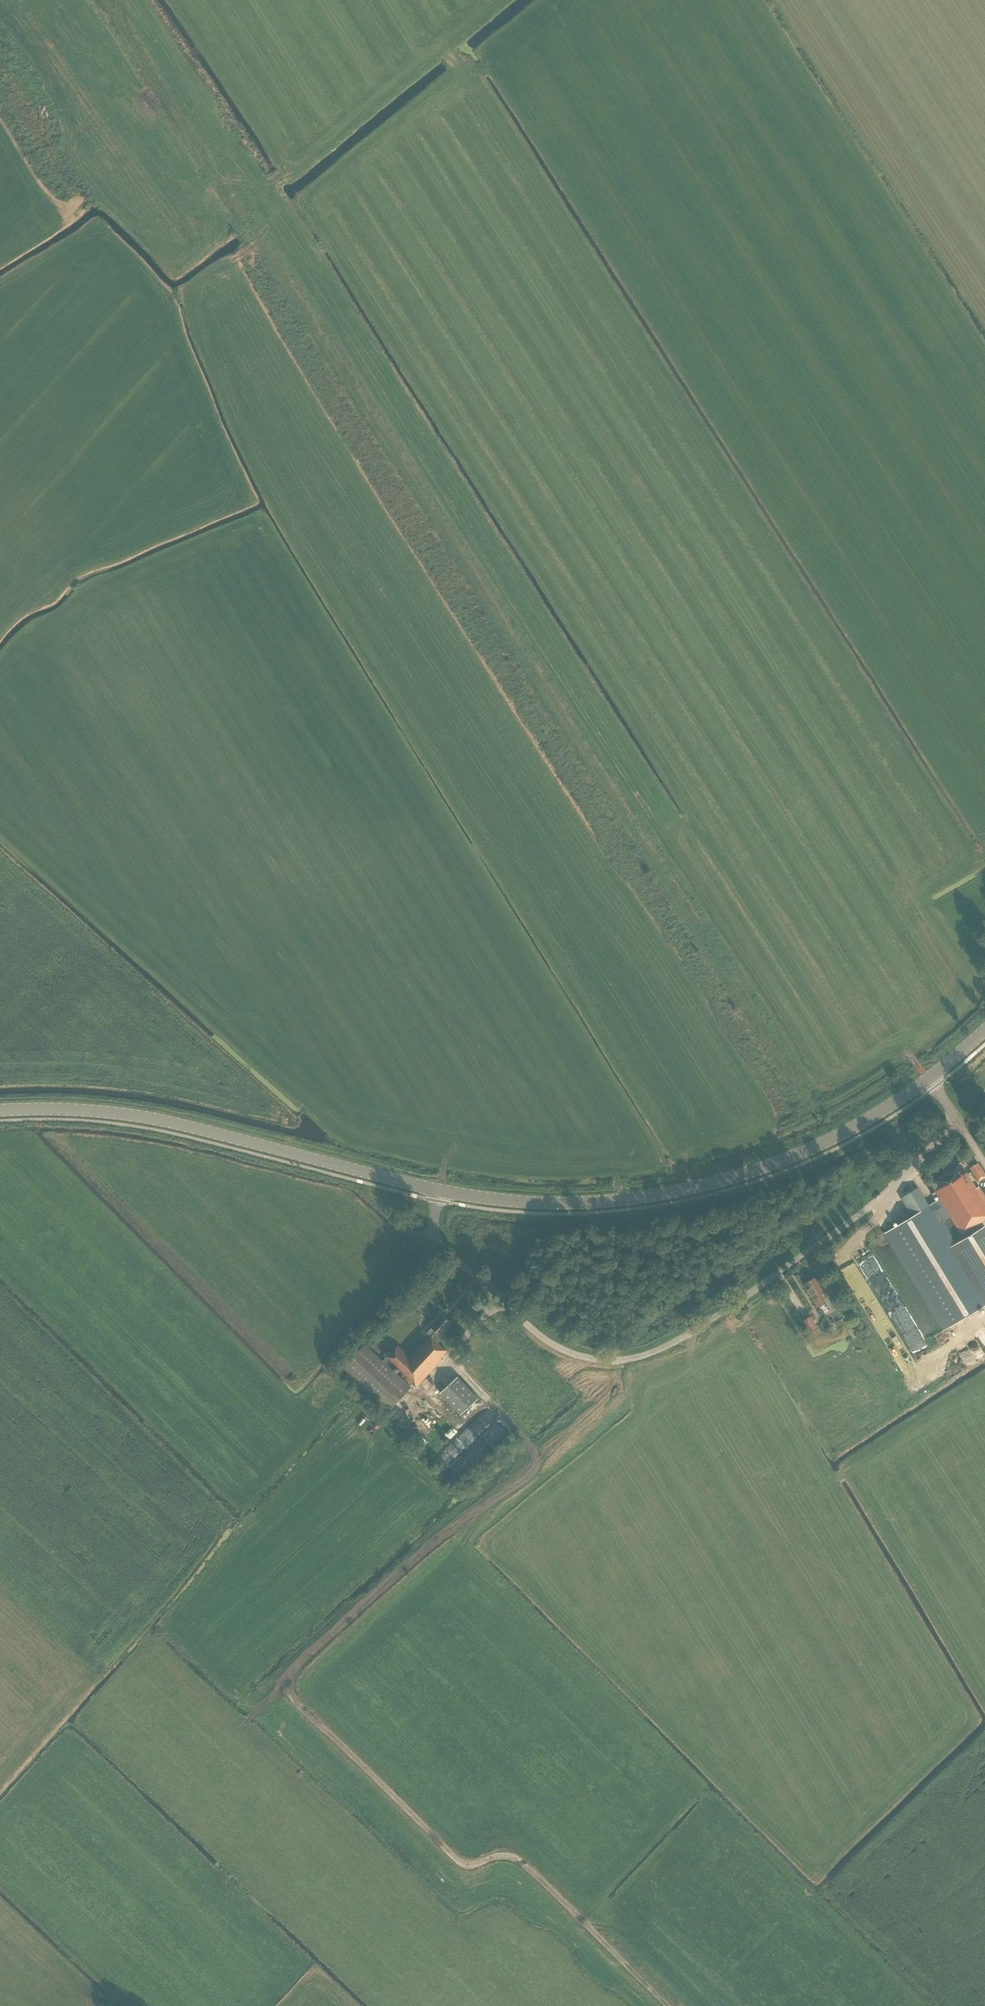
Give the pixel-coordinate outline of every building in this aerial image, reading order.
[(913,1216),(884,1234),(943,1330),(984,1305),(984,1229),(984,1227),(956,1244),(942,1220),(949,1215),(961,1235),(976,1226),(984,1221),(983,1219),(984,1218),(984,1196),(979,1186),(976,1188),(967,1174),(972,1171),(978,1181),(984,1177),(984,1175),(978,1163),(970,1168),(965,1171),(960,1162),(929,1181),(940,1200),(929,1207),(918,1188),(902,1198),(913,1216)] [(855,1256),(861,1263),(871,1255),(865,1248),(855,1256)] [(856,1261),(846,1266),(861,1300),(871,1296),(856,1261)] [(814,1277),(804,1284),(813,1298),(818,1307),(826,1302),(824,1300),(834,1294),(822,1275),(815,1279),(814,1277)] [(442,1315),(431,1327),(432,1328),(427,1333),(429,1335),(430,1335),(410,1357),(397,1346),(383,1362),(365,1345),(342,1369),(388,1412),(411,1387),(392,1370),(396,1366),(418,1386),(442,1359),(441,1358),(447,1351),(438,1343),(443,1337),(441,1335),(452,1324),(442,1315)] [(803,1321),(810,1332),(817,1328),(810,1316),(803,1321)] [(894,1354),(905,1345),(898,1336),(887,1345),(894,1354)] [(461,1415),(478,1398),(458,1376),(440,1393),(461,1415)]
